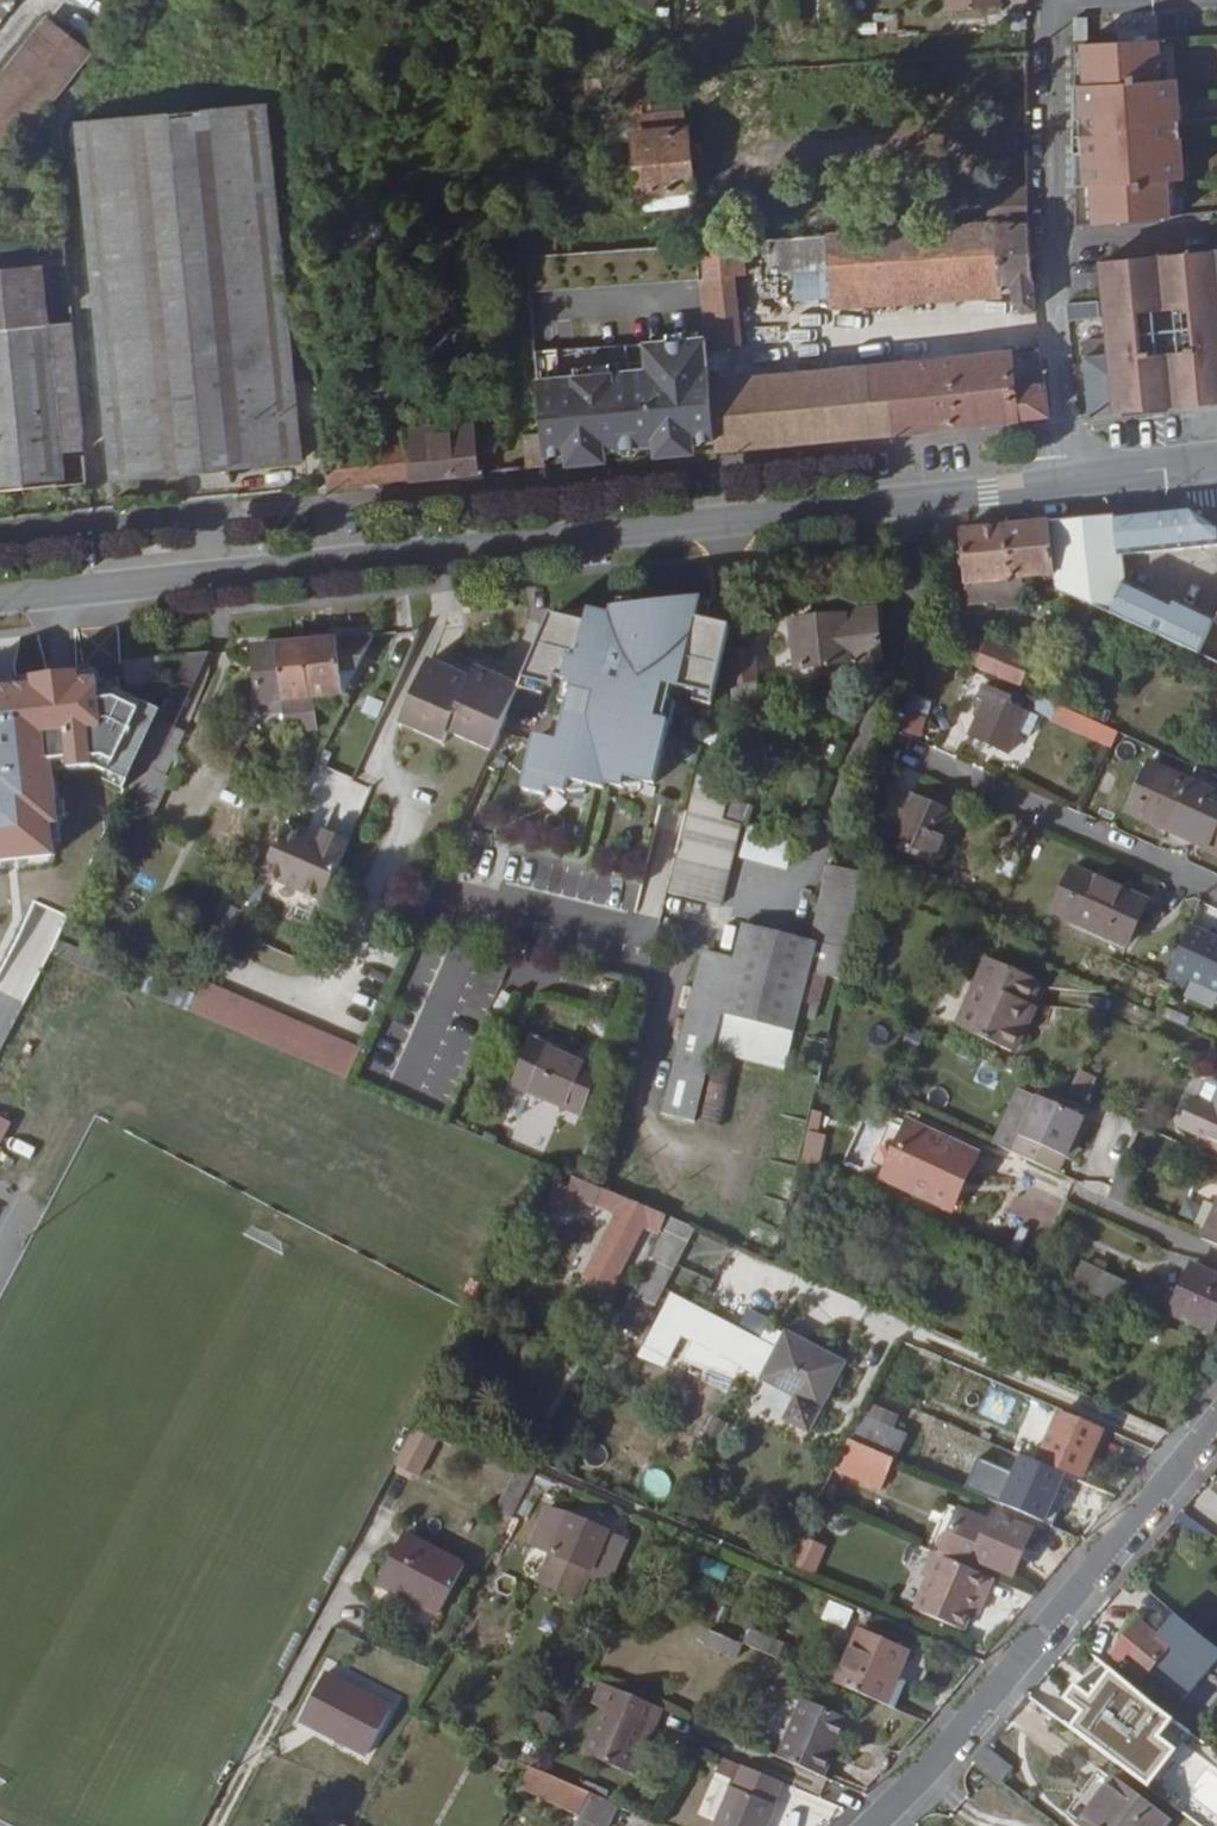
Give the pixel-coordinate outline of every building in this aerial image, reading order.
[(0,5),(0,24),(19,0),(4,0),(0,5)] [(950,10),(1001,7),(1000,0),(949,0),(950,10)] [(1076,39),(1089,39),(1089,17),(1076,16),(1076,39)] [(50,99),(88,52),(48,19),(0,80),(0,163),(50,99)] [(1096,185),(1099,223),(1142,218),(1170,216),(1167,181),(1175,180),(1183,180),(1173,80),(1166,80),(1157,81),(1154,39),(1084,43),(1089,84),(1078,85),(1079,116),(1077,116),(1078,152),(1079,152),(1080,185),(1096,185)] [(1164,39),(1154,39),(1157,81),(1166,80),(1164,39)] [(694,205),(687,112),(654,114),(650,76),(630,78),(643,209),(694,205)] [(268,105),(77,122),(112,479),(303,460),(268,105)] [(1175,180),(1167,181),(1170,216),(1178,215),(1175,180)] [(988,220),(1031,221),(1030,188),(989,188),(988,220)] [(1031,221),(989,223),(993,283),(1015,281),(1017,302),(1025,310),(1037,309),(1031,221)] [(994,299),(993,283),(989,223),(828,235),(831,294),(831,310),(994,299)] [(831,294),(828,235),(793,237),(797,295),(831,294)] [(67,485),(64,452),(84,450),(72,322),(52,324),(46,265),(66,263),(64,238),(0,244),(0,491),(67,485)] [(746,240),(700,243),(703,275),(703,279),(709,335),(710,349),(758,344),(746,240)] [(700,243),(529,255),(531,286),(703,275),(700,243)] [(1102,262),(1109,337),(1084,339),(1091,413),(1216,401),(1216,250),(1102,262)] [(703,275),(531,286),(532,291),(703,279),(703,275)] [(1100,298),(1069,301),(1070,318),(1101,315),(1100,298)] [(652,375),(541,386),(545,432),(547,455),(570,453),(608,449),(609,460),(662,455),(660,444),(699,440),(717,438),(713,384),(710,349),(709,335),(649,340),(652,375)] [(889,367),(895,429),(895,432),(1019,420),(1019,418),(1051,414),(1043,352),(889,367)] [(718,446),(895,429),(889,367),(713,384),(717,438),(718,446)] [(407,444),(410,480),(479,473),(475,422),(405,428),(407,444)] [(525,434),(529,468),(548,466),(547,455),(545,432),(525,434)] [(699,440),(660,444),(662,455),(700,451),(699,440)] [(330,488),(410,480),(407,444),(327,453),(330,488)] [(608,449),(570,453),(571,463),(609,460),(608,449)] [(1122,556),(1216,547),(1216,527),(1192,509),(1116,517),(1119,556),(1122,556)] [(1050,523),(1054,576),(1055,589),(1111,615),(1124,584),(1122,556),(1119,556),(1116,517),(1050,523)] [(1025,579),(1054,576),(1050,523),(960,532),(966,603),(1026,598),(1025,579)] [(1124,584),(1111,615),(1159,638),(1176,606),(1176,605),(1124,584)] [(1179,600),(1176,605),(1176,606),(1159,638),(1198,656),(1216,622),(1179,600)] [(679,604),(678,609),(699,614),(702,601),(679,604)] [(551,616),(523,681),(546,687),(552,689),(554,680),(574,685),(565,721),(559,744),(547,741),(536,738),(522,792),(544,797),(545,791),(563,796),(567,783),(587,788),(602,792),(604,786),(621,790),(623,780),(643,785),(652,787),(668,725),(663,724),(667,706),(668,700),(661,698),(663,687),(681,691),(685,692),(698,696),(714,699),(731,630),(715,626),(697,621),(699,614),(678,609),(679,604),(625,610),(622,621),(613,618),(590,613),(589,615),(587,625),(570,621),(551,616)] [(615,611),(613,618),(622,621),(625,610),(615,611)] [(799,669),(882,660),(878,613),(793,622),(799,669)] [(571,617),(570,621),(587,625),(589,615),(571,617)] [(307,644),(329,641),(327,631),(306,633),(307,644)] [(961,660),(976,667),(988,638),(973,632),(961,660)] [(307,644),(313,698),(339,694),(351,699),(376,635),(374,635),(307,644)] [(988,638),(976,667),(1020,687),(1034,656),(988,638)] [(317,730),(313,698),(307,644),(254,649),(259,705),(284,701),(286,713),(288,734),(317,730)] [(733,707),(759,706),(756,651),(730,652),(733,707)] [(139,764),(165,776),(167,776),(186,733),(173,727),(207,653),(188,655),(139,764)] [(449,733),(472,679),(430,660),(401,724),(444,743),(449,733)] [(477,668),(472,679),(449,733),(492,751),(518,693),(520,687),(477,668)] [(117,675),(120,698),(159,694),(157,671),(117,675)] [(543,699),(546,687),(523,681),(520,687),(518,693),(543,699)] [(983,684),(977,698),(985,702),(970,736),(1009,754),(1019,732),(1031,736),(1040,716),(1010,703),(1013,697),(983,684)] [(678,703),(681,691),(663,687),(661,698),(668,700),(678,703)] [(711,711),(714,699),(698,696),(685,692),(682,704),(695,707),(711,711)] [(902,693),(895,728),(920,734),(928,699),(902,693)] [(1040,696),(1034,710),(1112,748),(1119,732),(1040,696)] [(261,717),(286,713),(284,701),(259,705),(261,717)] [(676,708),(667,706),(663,724),(668,725),(671,726),(676,708)] [(553,718),(547,741),(559,744),(565,721),(553,718)] [(129,786),(148,794),(154,798),(165,776),(139,764),(129,786)] [(1127,807),(1216,848),(1216,797),(1147,765),(1127,807)] [(743,825),(726,820),(724,820),(732,783),(698,775),(670,893),(723,906),(743,825)] [(641,796),(643,785),(623,780),(621,790),(641,796)] [(587,788),(567,783),(564,794),(584,800),(587,788)] [(885,784),(876,817),(894,826),(889,840),(933,860),(953,815),(885,784)] [(154,798),(148,794),(128,833),(176,857),(195,818),(154,798)] [(732,801),(726,820),(743,825),(748,826),(754,806),(732,801)] [(322,837),(347,848),(350,841),(311,823),(306,836),(319,842),(322,837)] [(797,837),(749,824),(741,859),(788,871),(797,837)] [(286,828),(262,875),(300,891),(318,899),(324,902),(347,848),(322,837),(319,842),(306,836),(286,828)] [(802,1002),(819,1006),(826,976),(840,979),(863,875),(828,867),(811,943),(744,925),(734,963),(703,954),(662,1114),(695,1122),(695,1120),(713,1051),(785,1069),(798,1017),(802,1002)] [(1074,868),(1054,912),(1128,945),(1147,900),(1074,868)] [(318,899),(300,891),(294,907),(311,915),(318,899)] [(1216,991),(1216,938),(1191,926),(1166,978),(1184,987),(1188,978),(1216,991)] [(110,979),(118,965),(58,940),(52,955),(110,979)] [(953,1026),(960,1029),(991,959),(985,957),(953,1026)] [(991,959),(960,1029),(1013,1052),(1035,1006),(1030,1004),(1041,980),(991,959)] [(123,967),(118,965),(110,979),(118,983),(123,967)] [(139,992),(190,1013),(199,995),(146,973),(139,992)] [(199,995),(190,1013),(247,1038),(262,1005),(207,981),(199,995)] [(815,1021),(819,1006),(802,1002),(798,1017),(815,1021)] [(262,1005),(247,1038),(347,1080),(362,1048),(262,1005)] [(600,1069),(535,1040),(515,1085),(581,1114),(600,1069)] [(735,1059),(713,1053),(695,1120),(718,1126),(735,1059)] [(1020,1086),(994,1145),(1012,1153),(1038,1094),(1020,1086)] [(1211,1104),(1192,1096),(1179,1126),(1216,1143),(1216,1091),(1211,1104)] [(1038,1094),(1012,1153),(1061,1175),(1069,1158),(1087,1118),(1038,1094)] [(1093,1121),(1087,1118),(1069,1158),(1075,1161),(1093,1121)] [(910,1121),(883,1179),(947,1209),(962,1176),(967,1178),(979,1153),(910,1121)] [(808,1133),(806,1139),(821,1141),(822,1136),(808,1133)] [(806,1139),(801,1162),(815,1168),(821,1141),(806,1139)] [(1123,1170),(1110,1197),(1125,1204),(1138,1177),(1123,1170)] [(665,1215),(597,1185),(588,1201),(619,1212),(612,1226),(635,1237),(641,1223),(658,1231),(665,1215)] [(1200,1238),(1216,1246),(1216,1201),(1200,1238)] [(612,1286),(635,1237),(612,1226),(589,1276),(612,1286)] [(650,1306),(683,1242),(663,1231),(630,1296),(650,1306)] [(1060,1279),(1073,1285),(1083,1263),(1070,1257),(1060,1279)] [(1193,1262),(1168,1316),(1212,1335),(1216,1325),(1216,1273),(1193,1262)] [(1083,1263),(1073,1285),(1122,1307),(1132,1285),(1083,1263)] [(787,1333),(763,1378),(821,1409),(845,1363),(787,1333)] [(1060,1411),(1039,1460),(1083,1479),(1104,1431),(1060,1411)] [(862,1415),(850,1438),(896,1458),(898,1459),(910,1435),(862,1415)] [(441,1432),(416,1422),(395,1462),(419,1474),(441,1432)] [(896,1458),(850,1438),(834,1471),(881,1491),(896,1458)] [(537,1473),(520,1465),(494,1514),(511,1523),(537,1473)] [(960,1509),(939,1554),(970,1568),(974,1559),(1014,1577),(1034,1531),(994,1513),(990,1522),(960,1509)] [(609,1532),(568,1515),(552,1553),(593,1570),(609,1532)] [(378,1585),(440,1617),(466,1565),(405,1533),(378,1585)] [(800,1536),(789,1562),(815,1573),(826,1547),(800,1536)] [(970,1568),(939,1554),(932,1552),(922,1577),(926,1579),(931,1581),(919,1611),(966,1631),(974,1613),(978,1601),(985,1604),(995,1579),(985,1575),(970,1568)] [(704,1557),(699,1573),(723,1580),(728,1564),(704,1557)] [(913,1609),(919,1611),(931,1581),(926,1579),(913,1609)] [(828,1600),(821,1620),(846,1629),(853,1610),(828,1600)] [(980,1616),(985,1604),(978,1601),(974,1613),(980,1616)] [(1174,1613),(1157,1634),(1172,1646),(1151,1671),(1171,1688),(1209,1642),(1174,1613)] [(1157,1634),(1139,1620),(1111,1654),(1143,1680),(1151,1671),(1172,1646),(1157,1634)] [(785,1644),(751,1630),(742,1646),(778,1660),(785,1644)] [(860,1631),(837,1685),(886,1705),(908,1652),(860,1631)] [(1172,1717),(1112,1670),(1090,1697),(1072,1683),(1061,1698),(1078,1711),(1067,1725),(1147,1788),(1171,1757),(1152,1742),(1172,1717)] [(368,1756),(393,1708),(325,1672),(300,1721),(368,1756)] [(610,1684),(602,1704),(581,1752),(632,1774),(653,1726),(656,1727),(663,1709),(610,1684)] [(803,1699),(778,1758),(824,1778),(848,1718),(803,1699)] [(986,1748),(975,1762),(1001,1782),(1012,1768),(986,1748)] [(581,1817),(593,1793),(535,1765),(521,1790),(581,1817)] [(733,1787),(730,1786),(713,1825),(769,1825),(778,1806),(775,1805),(784,1784),(742,1766),(733,1787)] [(1172,1824),(1110,1777),(1077,1821),(1084,1825),(1170,1825),(1172,1824)] [(581,1817),(576,1825),(594,1825),(595,1825),(611,1825),(621,1806),(593,1793),(581,1817)]
